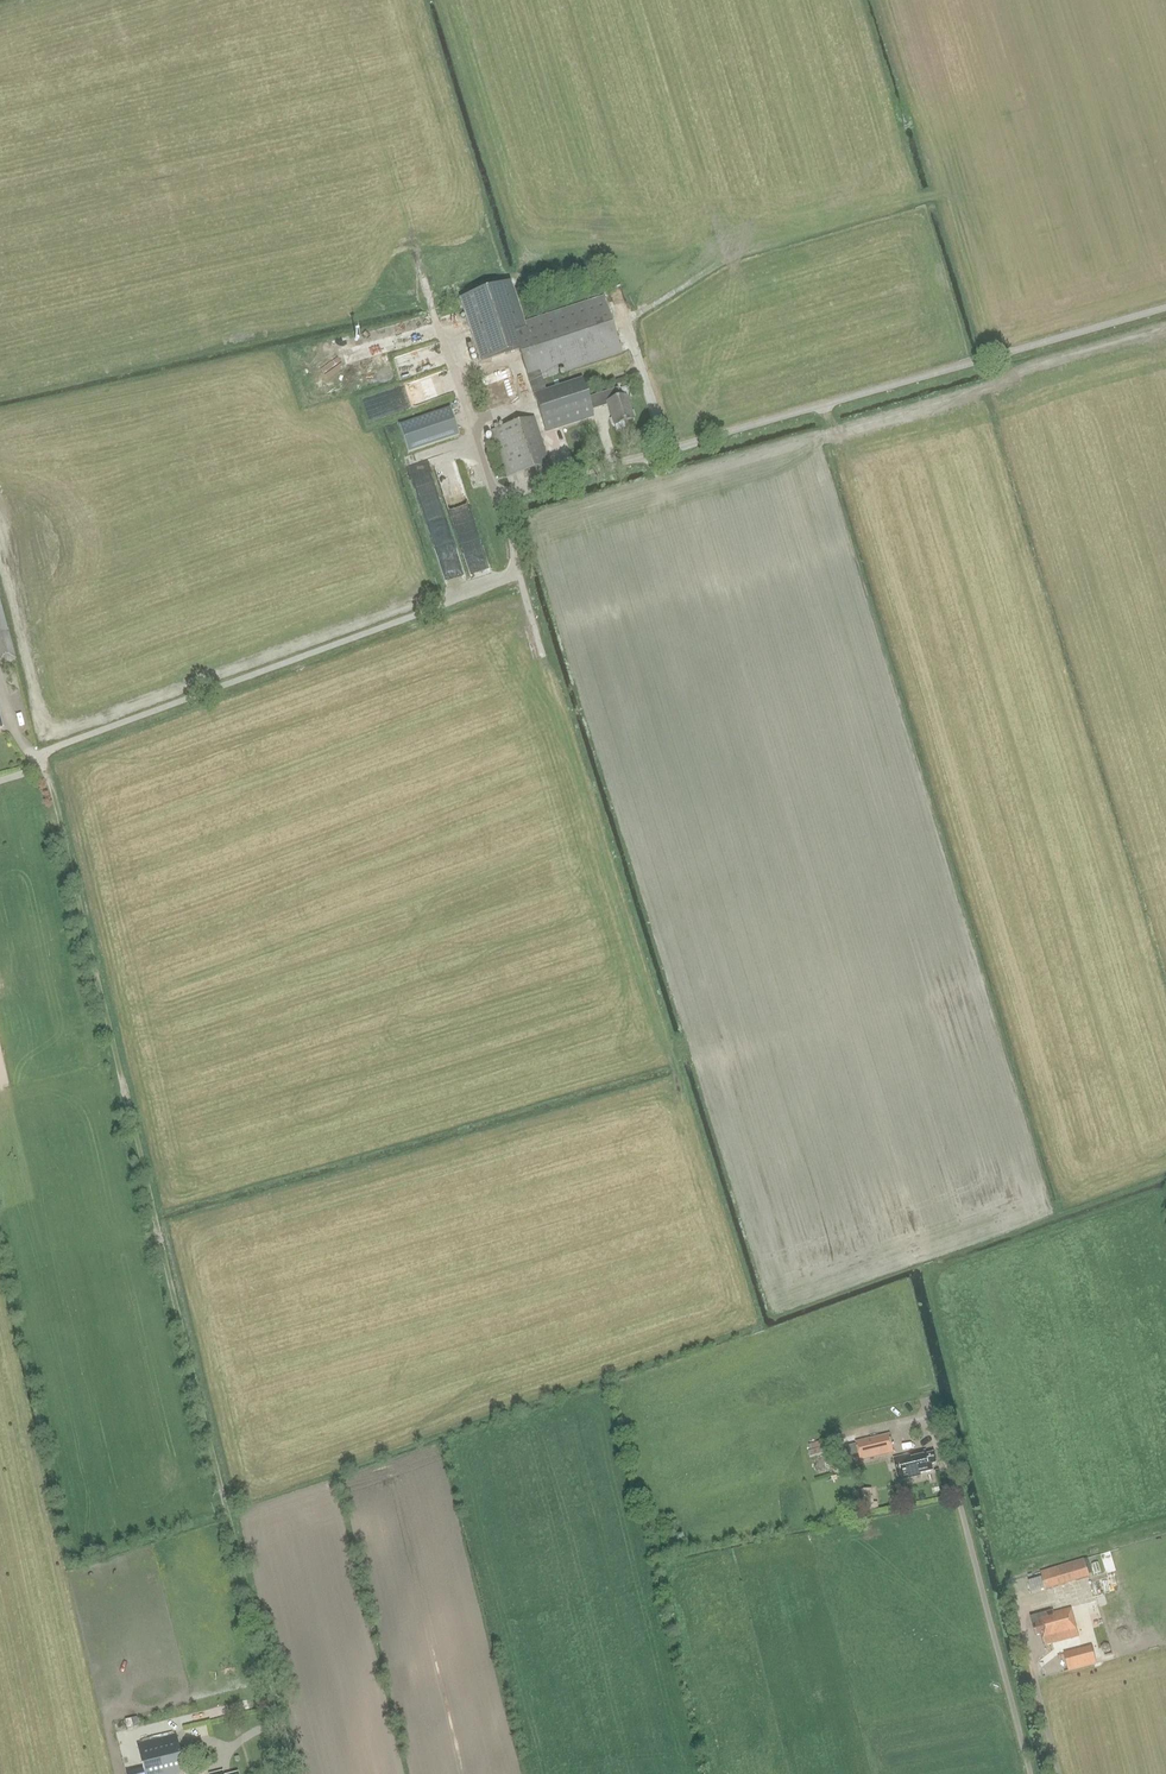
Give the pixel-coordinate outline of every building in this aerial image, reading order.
[(480,362),(519,350),(545,429),(594,413),(593,410),(608,405),(615,426),(634,420),(626,396),(622,397),(618,388),(588,398),(582,379),(547,391),(543,378),(622,353),(604,297),(524,323),(511,283),(460,299),(480,362)] [(450,408),(399,425),(408,453),(459,436),(450,408)] [(491,431),(507,478),(550,464),(534,417),(491,431)] [(417,497),(437,492),(430,464),(409,470),(417,497)] [(491,576),(471,504),(448,511),(466,577),(475,575),(477,580),(491,576)] [(17,660),(0,600),(0,665),(17,660)] [(31,1051),(28,1035),(22,1036),(25,1052),(31,1051)] [(857,1443),(861,1460),(894,1452),(889,1435),(857,1443)] [(926,1452),(895,1459),(900,1480),(920,1475),(920,1473),(933,1470),(932,1464),(937,1463),(934,1454),(927,1455),(926,1452)] [(879,1508),(879,1500),(873,1501),(872,1487),(858,1488),(859,1509),(879,1508)] [(1084,1559),(1040,1572),(1046,1590),(1089,1577),(1084,1559)] [(1036,1635),(1041,1634),(1044,1646),(1078,1636),(1070,1608),(1054,1612),(1054,1610),(1031,1616),(1036,1635)] [(1064,1653),(1069,1671),(1097,1664),(1092,1645),(1064,1653)] [(176,1734),(147,1741),(137,1744),(143,1768),(128,1772),(128,1773),(180,1773),(186,1772),(176,1734)]
